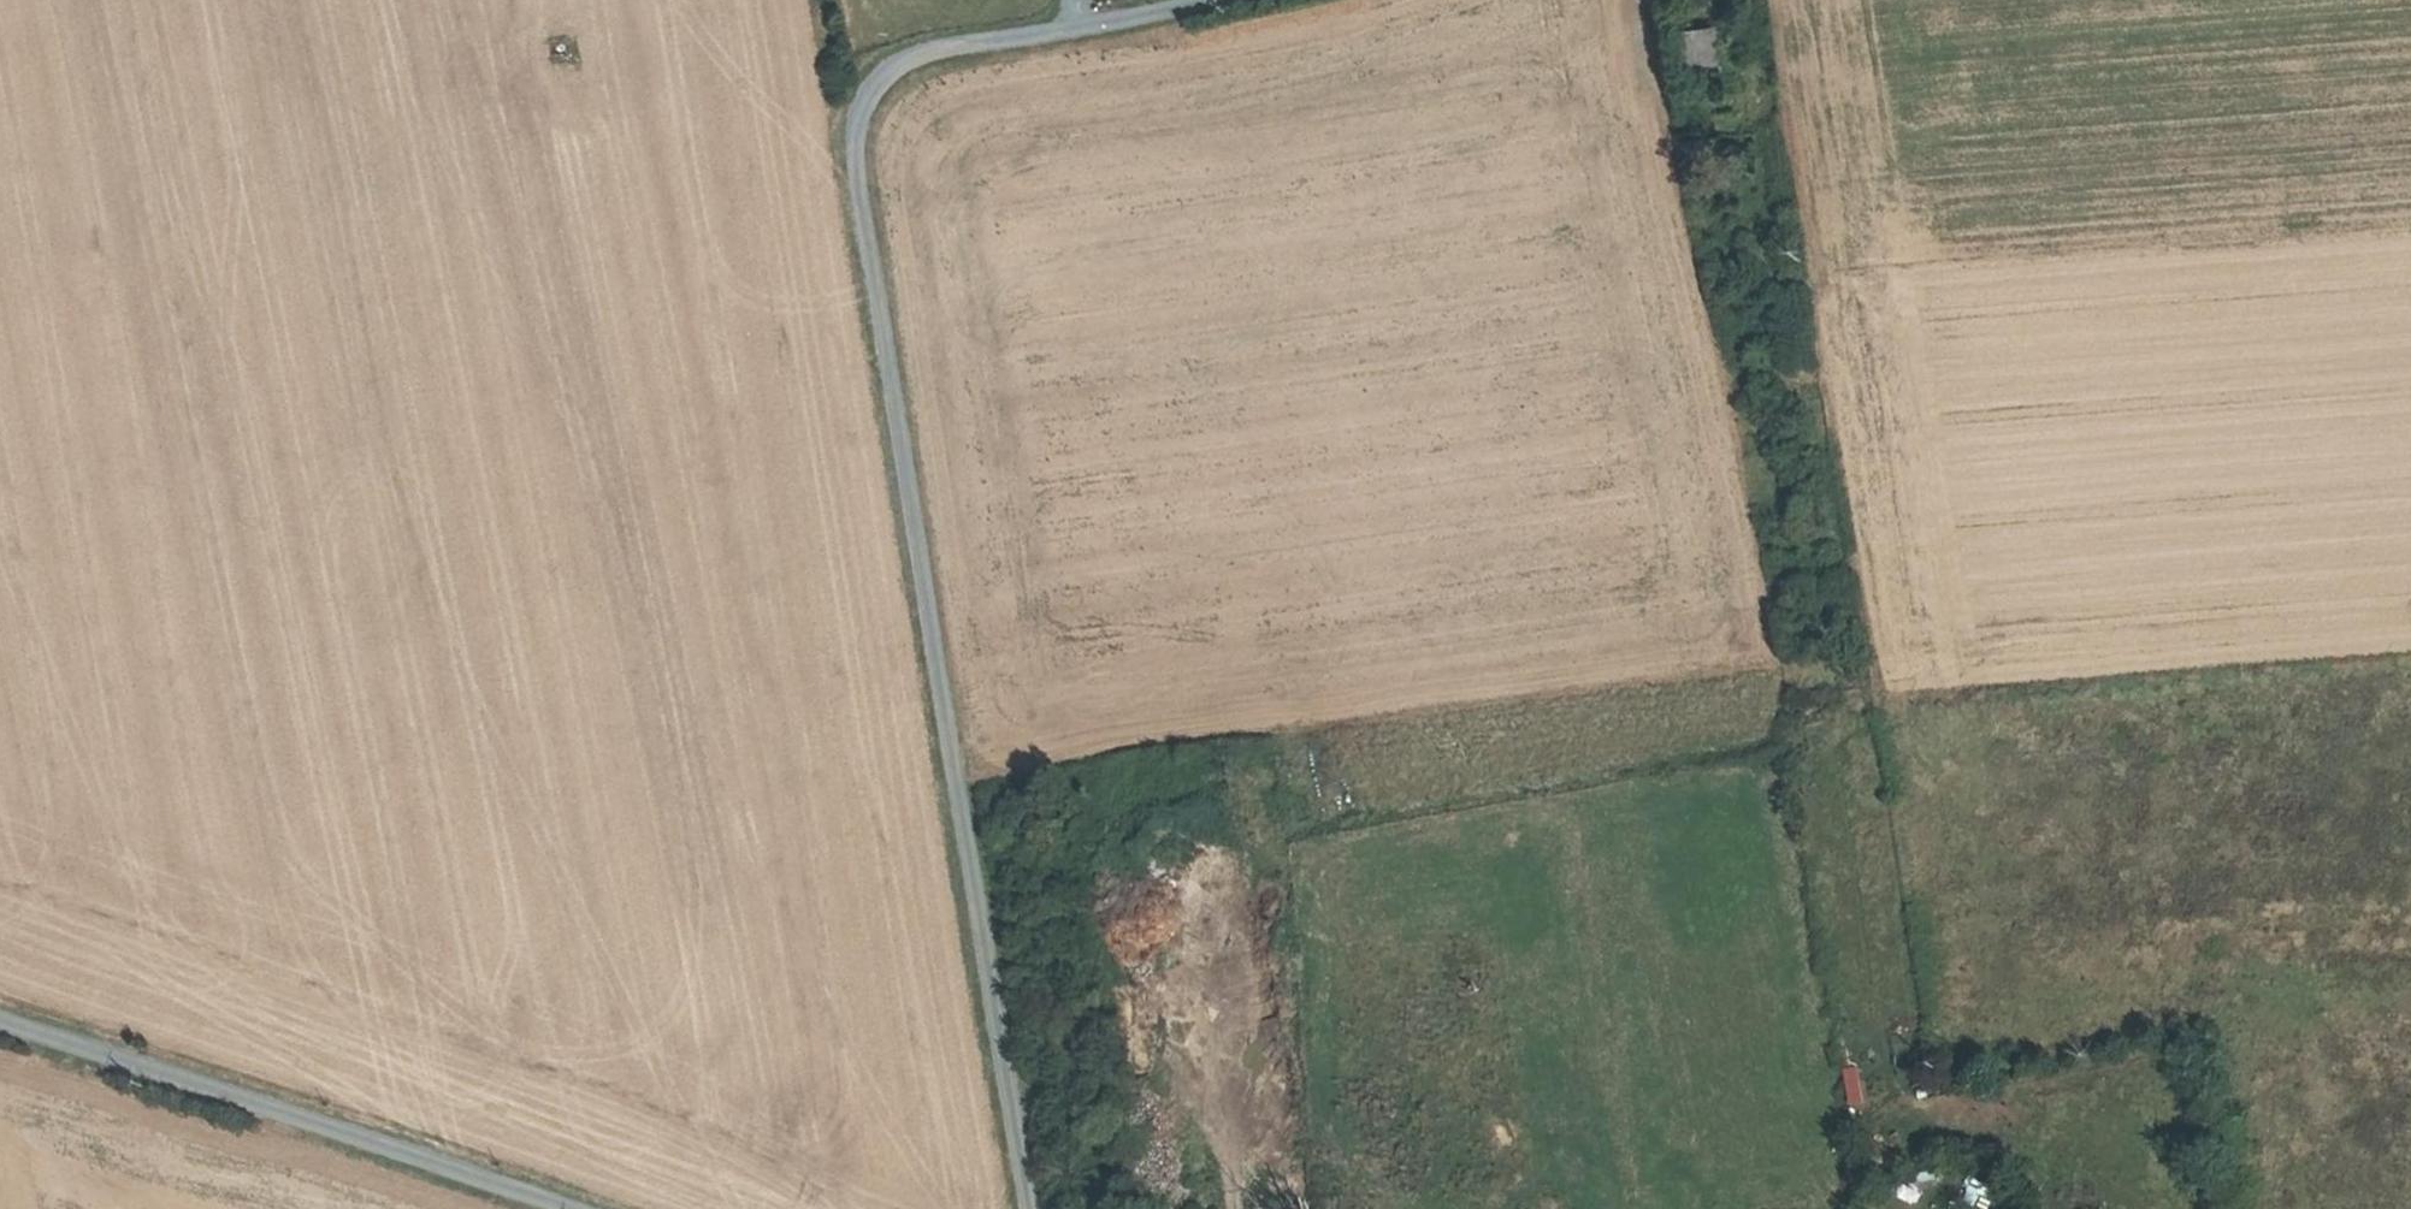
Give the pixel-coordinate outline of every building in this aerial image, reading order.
[(1679,68),(1715,65),(1712,26),(1676,29),(1679,68)] [(1845,1069),(1850,1108),(1864,1106),(1860,1068),(1845,1069)]
